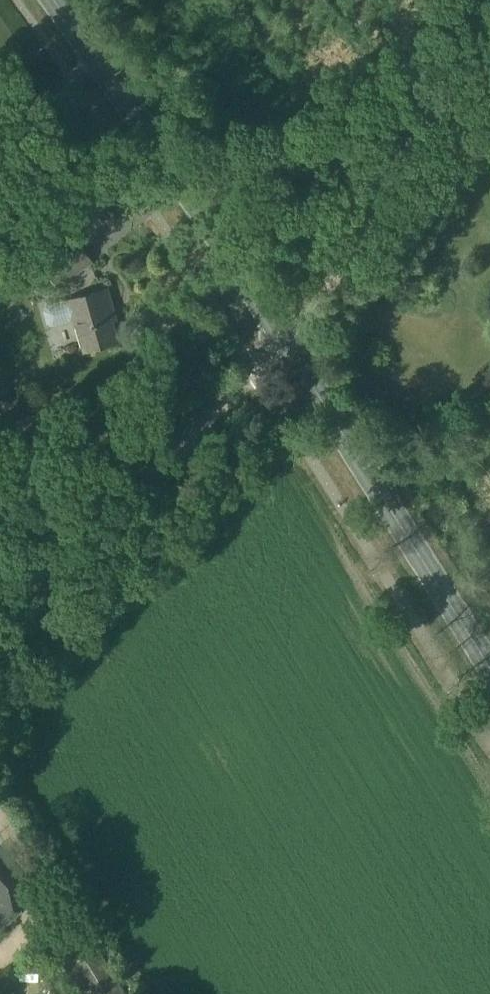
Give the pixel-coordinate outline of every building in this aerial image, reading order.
[(294,177),(298,170),(293,167),(289,174),(294,177)] [(57,266),(46,274),(47,275),(53,285),(65,277),(68,280),(91,264),(79,246),(54,263),(57,266)] [(44,311),(47,323),(51,326),(76,319),(85,351),(116,343),(110,321),(111,320),(108,310),(112,309),(106,290),(47,306),(44,311)] [(20,912),(14,885),(0,869),(0,930),(20,912)] [(98,993),(128,993),(100,949),(78,963),(98,993)]
